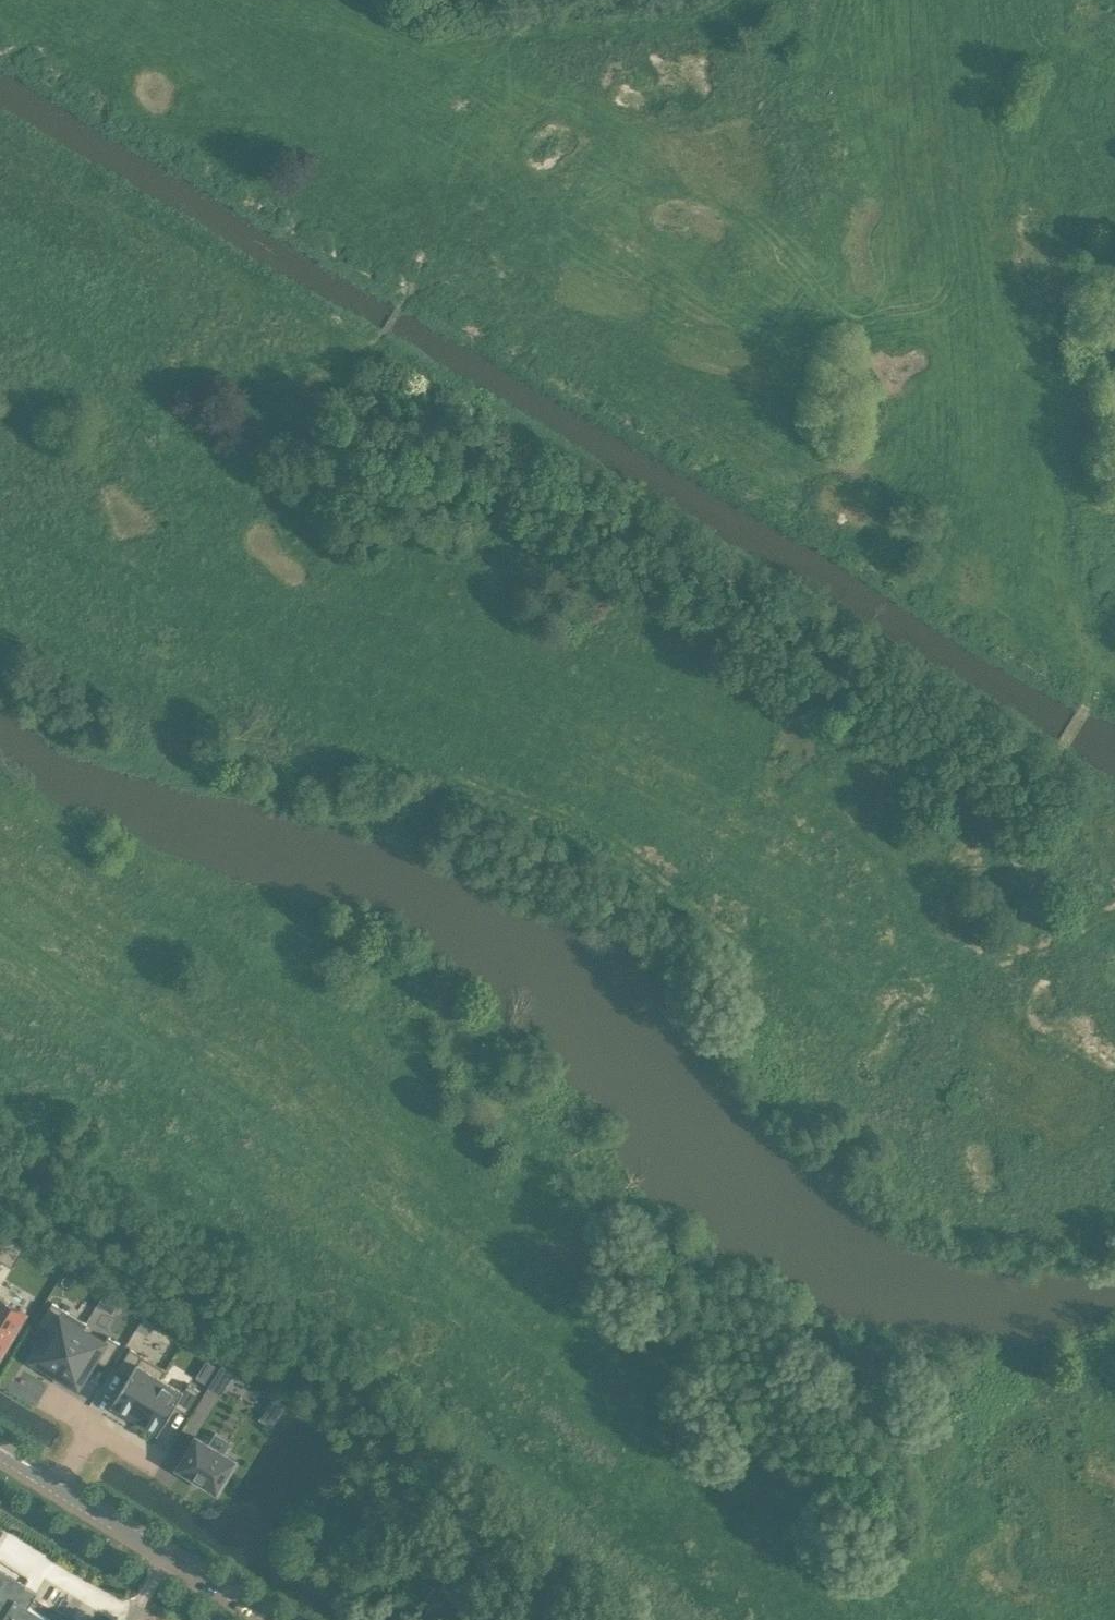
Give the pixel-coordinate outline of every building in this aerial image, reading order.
[(0,1236),(0,1257),(3,1259),(16,1237),(4,1229),(0,1236)] [(3,1259),(15,1266),(28,1244),(16,1237),(3,1259)] [(2,1355),(28,1311),(1,1295),(0,1297),(0,1354),(2,1355)] [(53,1330),(36,1358),(58,1371),(85,1326),(63,1313),(66,1308),(55,1301),(41,1323),(53,1330)] [(58,1371),(81,1385),(97,1357),(109,1364),(122,1342),(111,1335),(108,1340),(85,1326),(58,1371)] [(144,1354),(133,1347),(119,1369),(131,1376),(114,1403),(138,1417),(163,1376),(140,1361),(144,1354)] [(211,1385),(223,1393),(236,1370),(224,1363),(211,1385)] [(189,1411),(202,1389),(191,1382),(186,1390),(163,1376),(138,1417),(161,1431),(177,1405),(189,1411)] [(275,1395),(271,1400),(284,1408),(287,1402),(275,1395)] [(199,1435),(180,1466),(220,1490),(238,1459),(199,1435)] [(0,1525),(0,1549),(11,1531),(0,1525)] [(28,1606),(37,1592),(26,1585),(27,1584),(26,1584),(0,1568),(0,1619),(51,1619),(28,1606)]
